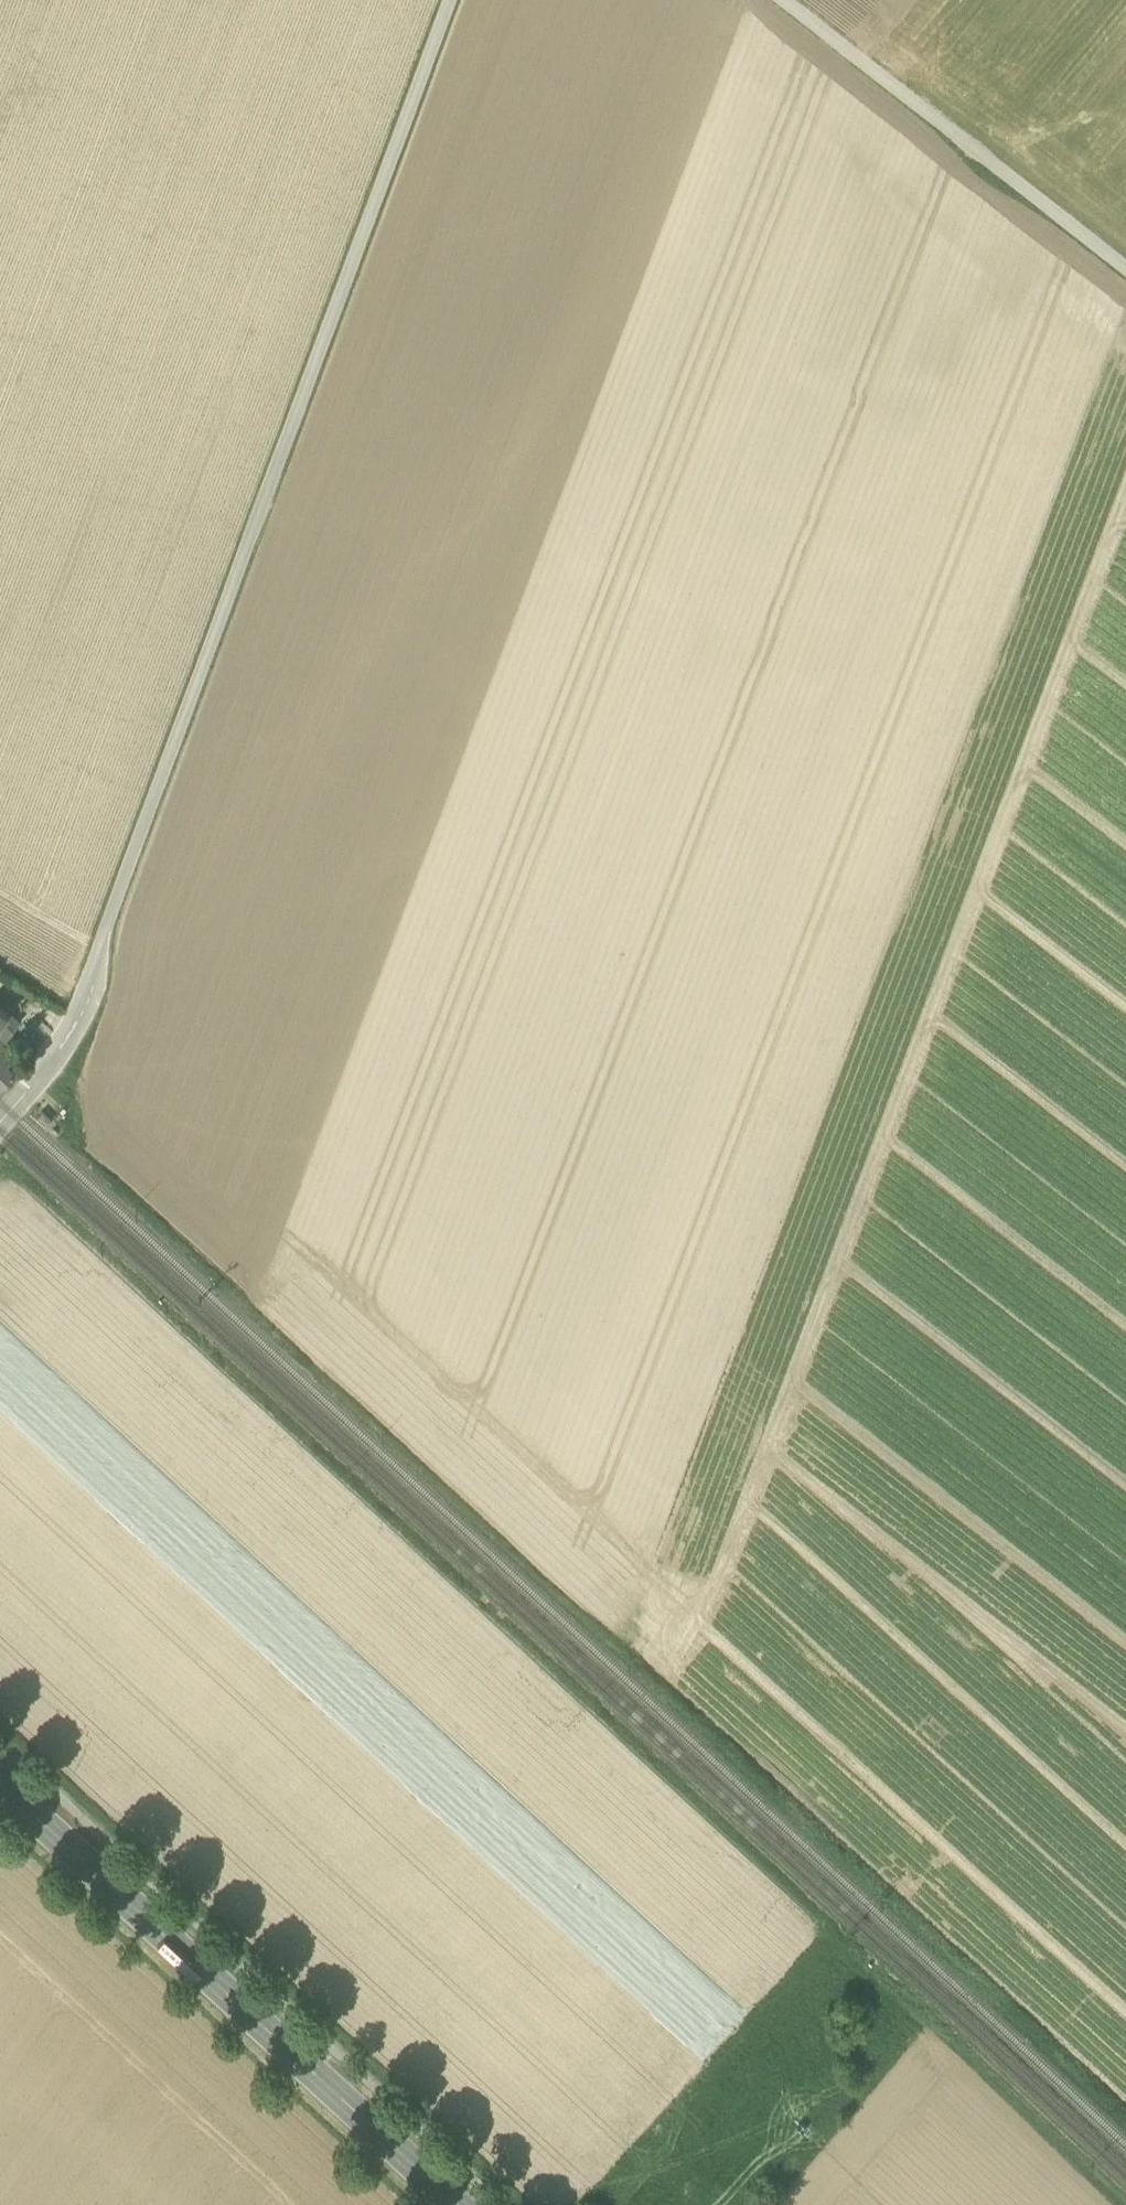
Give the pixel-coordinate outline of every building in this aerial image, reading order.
[(2,1037),(5,1039),(19,1023),(0,1007),(0,1039),(2,1037)] [(0,1087),(18,1067),(0,1050),(0,1087)]
